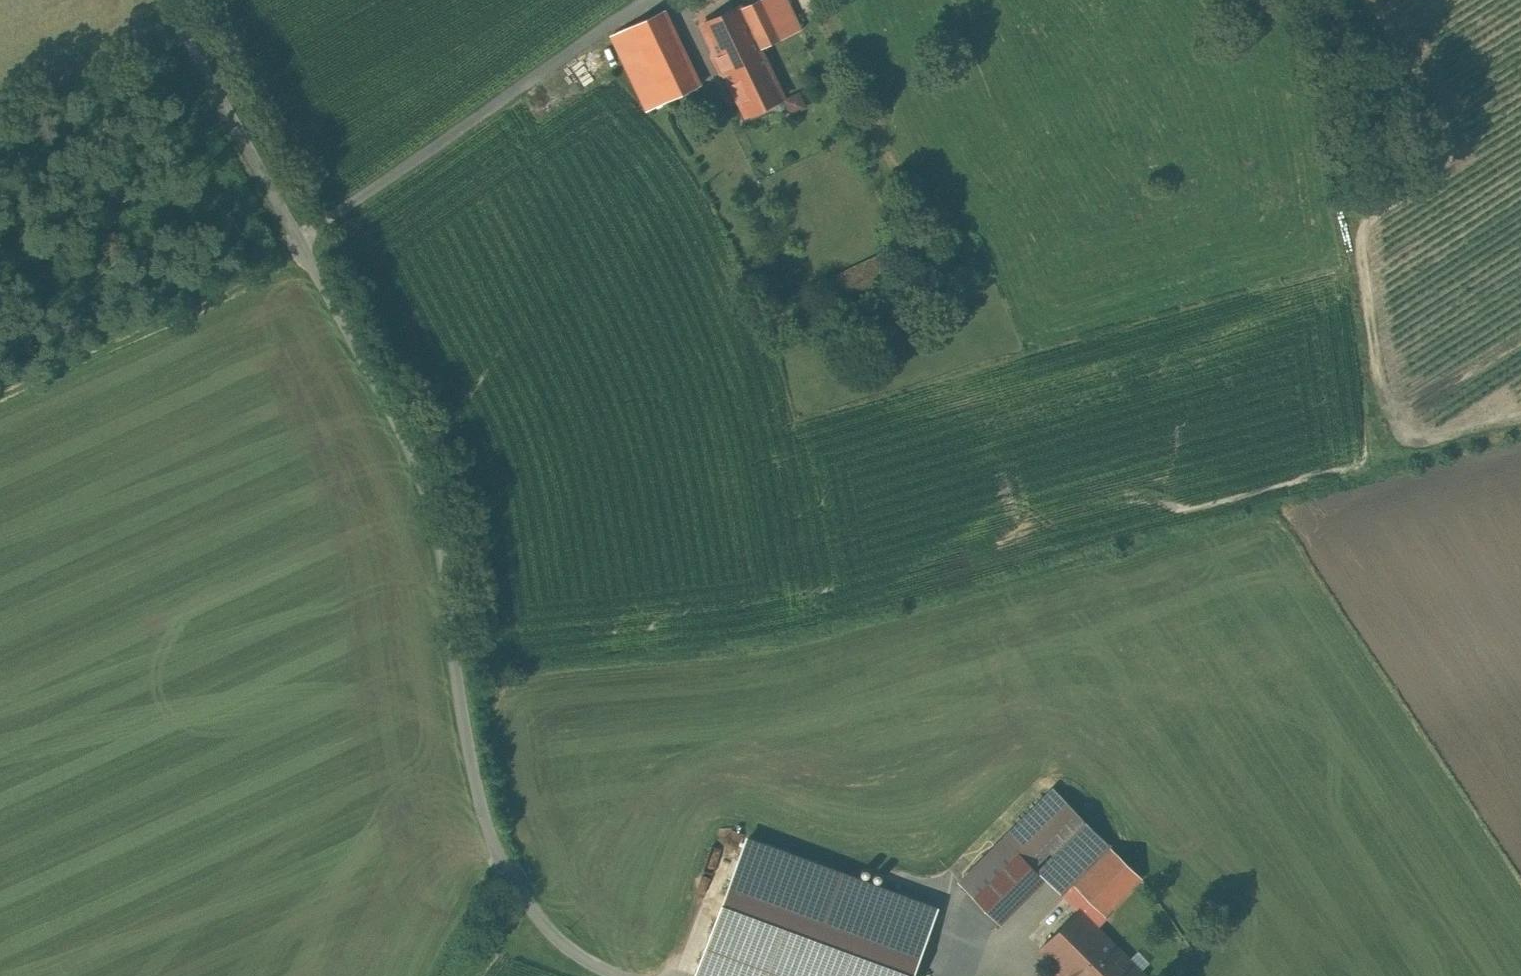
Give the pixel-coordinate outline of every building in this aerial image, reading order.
[(763,54),(760,48),(800,29),(787,0),(754,0),(703,24),(725,72),(763,54)] [(662,103),(700,84),(665,10),(613,35),(628,67),(648,109),(662,103)] [(783,97),(763,54),(725,72),(745,115),(783,97)] [(1141,875),(1050,779),(956,868),(997,912),(1038,873),(1058,894),(1072,881),(1101,912),(1141,875)] [(747,839),(696,975),(700,975),(909,975),(934,908),(747,839)] [(1078,910),(1040,947),(1070,975),(1143,975),(1078,910)]
